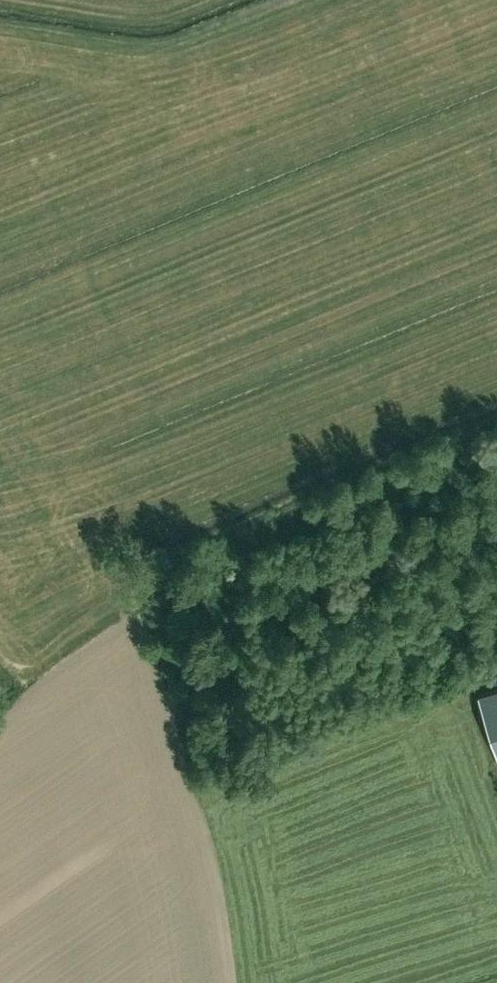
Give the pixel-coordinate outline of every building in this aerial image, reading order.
[(496,735),(496,651),(354,696),(375,774),(496,735)]
